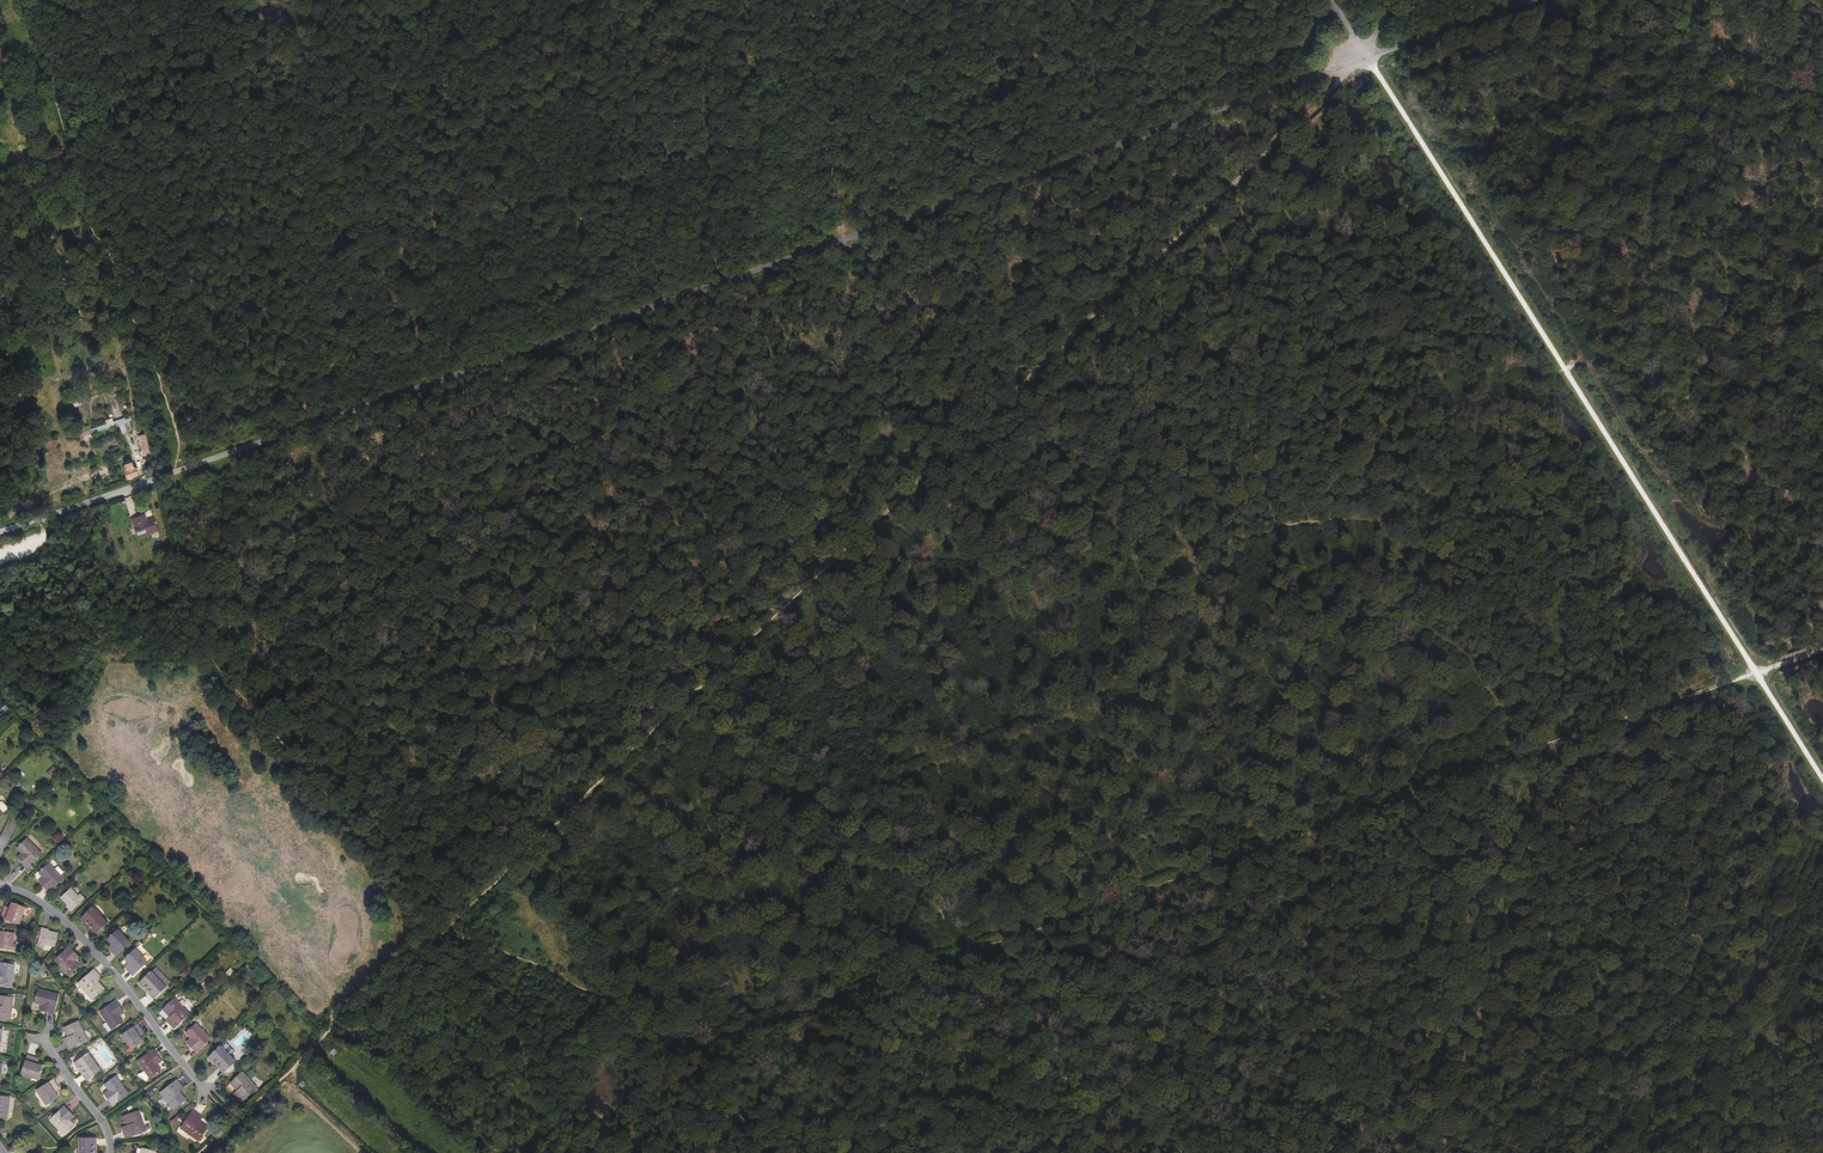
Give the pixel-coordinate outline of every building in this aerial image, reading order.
[(130,419),(129,414),(89,424),(91,430),(116,423),(118,430),(125,428),(122,421),(127,420),(130,419)] [(118,430),(116,423),(91,430),(93,437),(111,432),(118,430)] [(152,451),(146,433),(139,435),(144,454),(152,451)] [(140,474),(137,461),(135,461),(134,460),(126,462),(126,464),(123,465),(127,477),(140,474)] [(147,514),(132,519),(138,539),(160,532),(155,517),(148,520),(147,514)] [(6,713),(10,709),(6,704),(2,708),(6,713)] [(50,767),(52,765),(49,762),(42,768),(45,772),(50,767)] [(53,766),(47,772),(51,777),(58,771),(53,766)] [(27,838),(17,849),(23,855),(19,859),(27,868),(42,854),(27,838)] [(49,863),(39,873),(43,878),(45,880),(41,884),(49,892),(64,879),(49,863)] [(69,907),(68,908),(71,912),(85,899),(81,894),(78,896),(71,888),(61,898),(67,905),(69,907)] [(4,909),(1,917),(20,924),(26,908),(12,903),(10,908),(9,911),(4,909)] [(87,922),(97,933),(108,923),(94,907),(81,919),(85,924),(87,922)] [(85,924),(95,935),(97,933),(87,922),(85,924)] [(42,928),(38,946),(44,947),(45,945),(55,947),(58,933),(48,931),(46,931),(46,929),(42,928)] [(131,942),(118,930),(107,940),(111,944),(114,947),(110,950),(116,956),(131,942)] [(15,951),(16,944),(13,944),(15,933),(1,931),(0,936),(0,948),(15,951)] [(70,947),(55,960),(69,976),(79,966),(75,961),(73,959),(77,955),(70,947)] [(133,976),(147,962),(135,949),(124,959),(129,964),(131,966),(127,970),(133,976)] [(12,986),(15,964),(1,963),(0,969),(0,984),(12,986)] [(152,971),(167,987),(171,983),(157,967),(152,971)] [(98,981),(96,979),(100,975),(94,969),(78,984),(92,1000),(105,989),(98,981)] [(146,987),(156,997),(167,987),(152,971),(139,983),(144,989),(146,987)] [(144,989),(154,999),(156,997),(146,987),(144,989)] [(44,1006),(43,1011),(54,1014),(59,995),(38,989),(35,1003),(41,1005),(44,1006)] [(11,1019),(14,998),(0,996),(0,1017),(11,1019)] [(174,1029),(190,1013),(175,998),(162,1010),(170,1017),(172,1019),(168,1023),(174,1029)] [(100,1012),(111,1030),(123,1022),(120,1016),(118,1013),(123,1010),(116,1001),(100,1012)] [(68,1037),(69,1040),(65,1042),(68,1050),(88,1040),(79,1021),(63,1028),(68,1037)] [(138,1024),(122,1035),(132,1050),(144,1042),(140,1037),(139,1034),(143,1031),(138,1024)] [(188,1044),(196,1053),(211,1039),(196,1024),(186,1033),(191,1038),(193,1040),(188,1044)] [(223,1046),(231,1053),(234,1050),(226,1043),(223,1046)] [(215,1061),(225,1071),(236,1061),(221,1046),(208,1058),(213,1063),(215,1061)] [(153,1049),(137,1061),(149,1079),(161,1070),(157,1064),(156,1062),(160,1059),(153,1049)] [(88,1053),(74,1064),(78,1069),(81,1068),(89,1080),(101,1070),(88,1053)] [(28,1055),(21,1074),(38,1080),(43,1066),(37,1064),(34,1063),(36,1058),(28,1055)] [(215,1061),(213,1063),(223,1073),(225,1071),(215,1061)] [(78,1069),(87,1081),(89,1080),(81,1068),(78,1069)] [(239,1093),(235,1096),(241,1103),(257,1087),(243,1072),(230,1083),(237,1091),(239,1093)] [(129,1093),(116,1076),(104,1085),(109,1090),(110,1092),(106,1096),(113,1105),(129,1093)] [(53,1079),(37,1090),(46,1105),(59,1097),(55,1092),(54,1090),(58,1087),(53,1079)] [(180,1092),(178,1089),(182,1086),(177,1079),(160,1093),(173,1110),(186,1099),(180,1092)] [(8,1119),(11,1097),(0,1096),(0,1118),(8,1119)] [(73,1115),(64,1106),(50,1120),(64,1135),(75,1125),(70,1121),(68,1119),(73,1115)] [(127,1129),(123,1130),(125,1138),(146,1131),(139,1111),(123,1116),(126,1126),(127,1129)] [(200,1121),(197,1120),(200,1116),(193,1111),(180,1129),(198,1141),(208,1127),(200,1121)] [(79,1138),(79,1152),(97,1152),(94,1152),(94,1138),(79,1138)]
